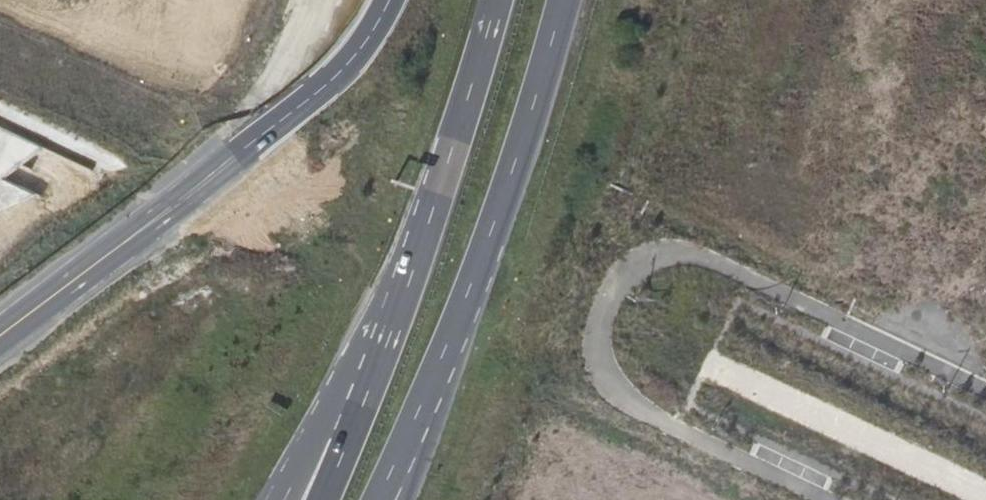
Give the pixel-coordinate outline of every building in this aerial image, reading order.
[(19,144),(27,138),(22,119),(0,109),(0,158),(19,144)]
